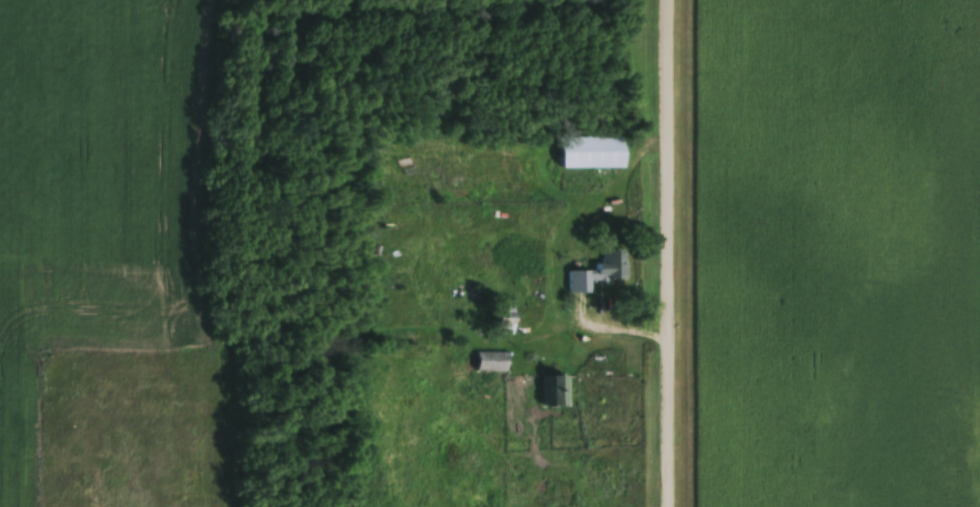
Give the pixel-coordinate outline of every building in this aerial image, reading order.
[(563,141),(564,171),(626,171),(626,140),(563,141)] [(591,294),(590,285),(608,285),(608,281),(627,281),(627,252),(598,252),(599,273),(566,273),(566,295),(591,294)] [(507,356),(477,356),(477,373),(507,373),(507,356)] [(563,407),(563,379),(546,379),(546,407),(563,407)]
